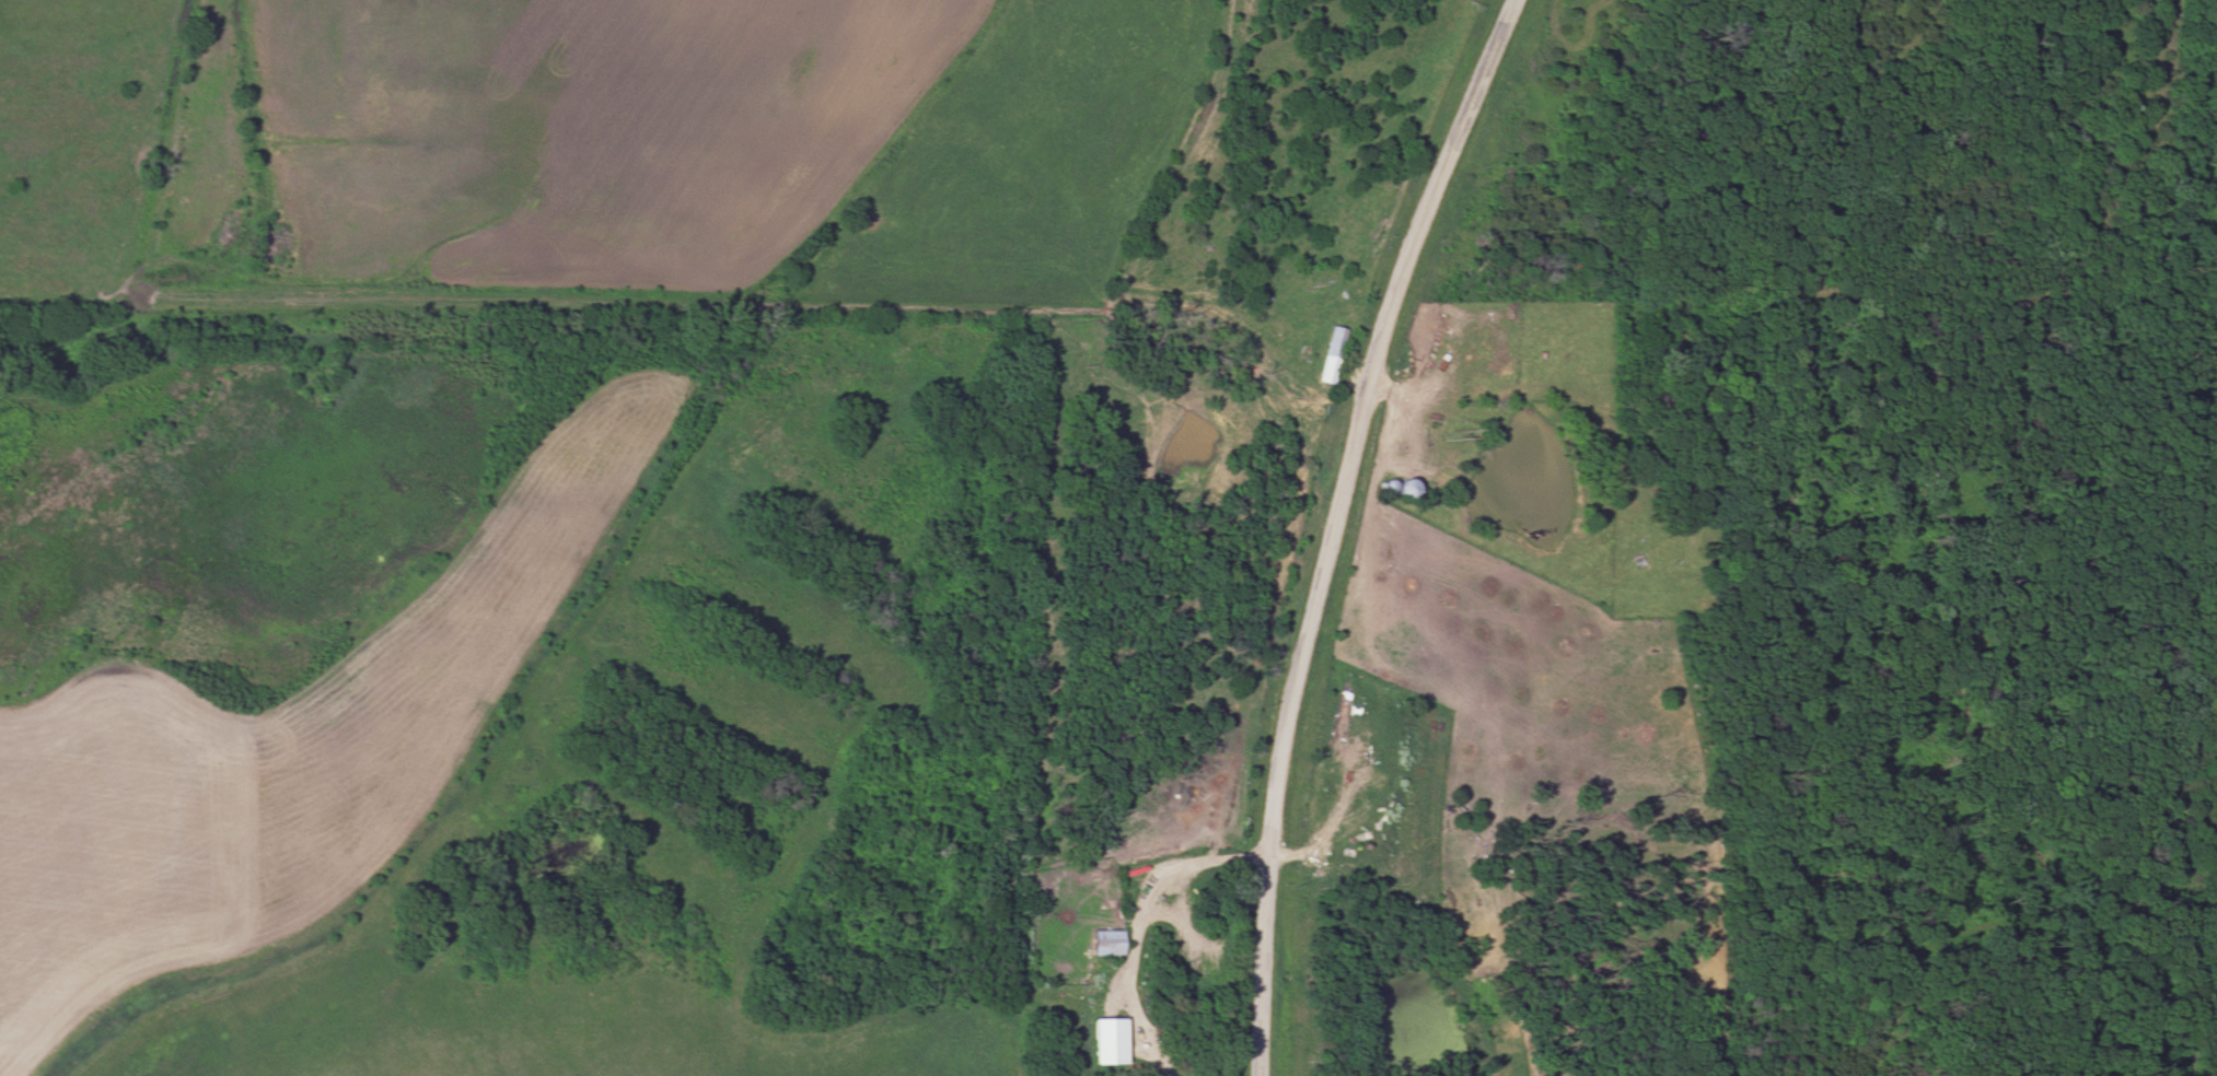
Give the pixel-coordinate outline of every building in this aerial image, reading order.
[(1329,387),(1342,331),(1326,327),(1313,383),(1329,387)] [(1117,932),(1087,932),(1087,956),(1117,956),(1117,932)] [(1088,1066),(1120,1066),(1120,1020),(1088,1020),(1088,1066)]
